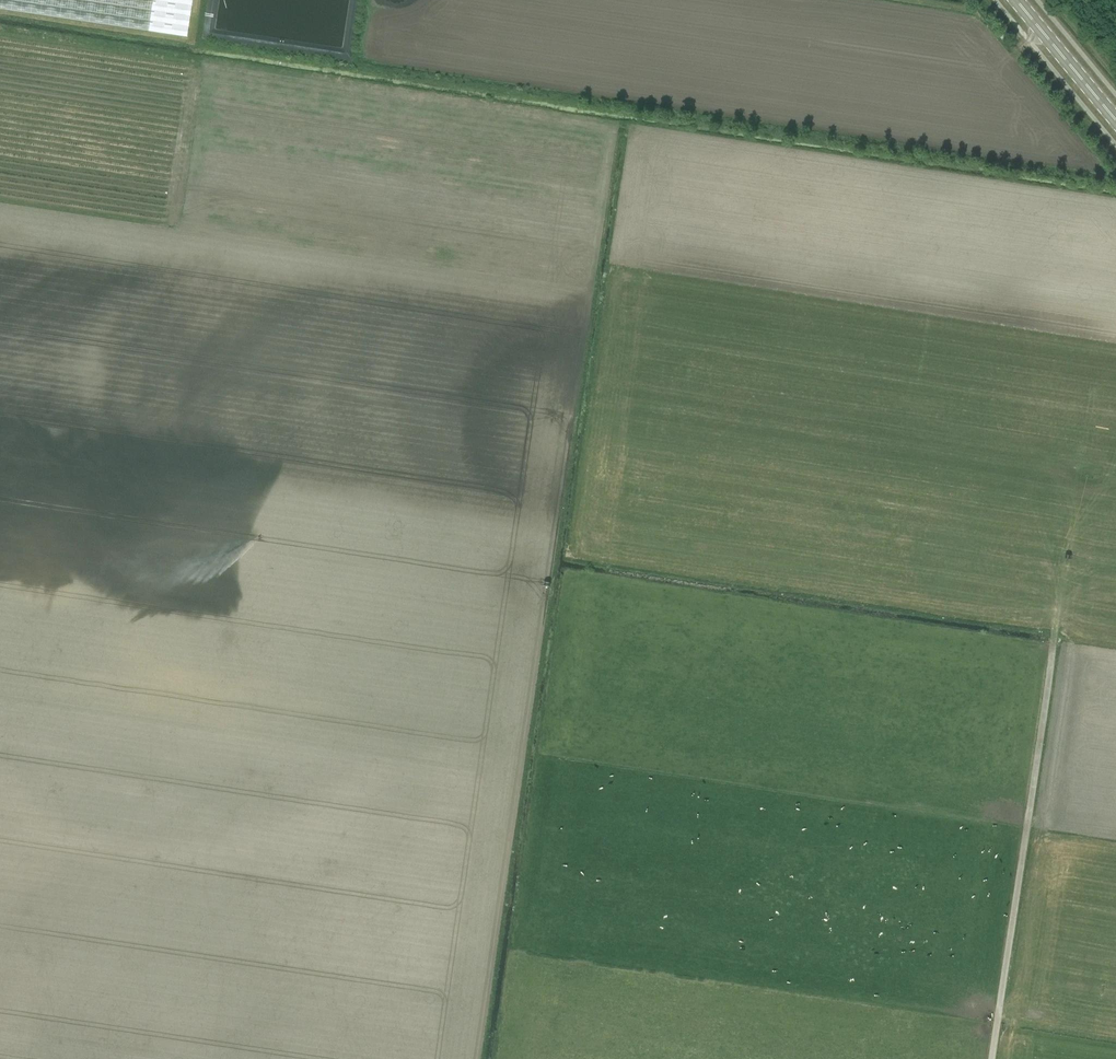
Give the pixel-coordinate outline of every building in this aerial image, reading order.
[(186,36),(192,0),(0,0),(0,9),(186,36)]
